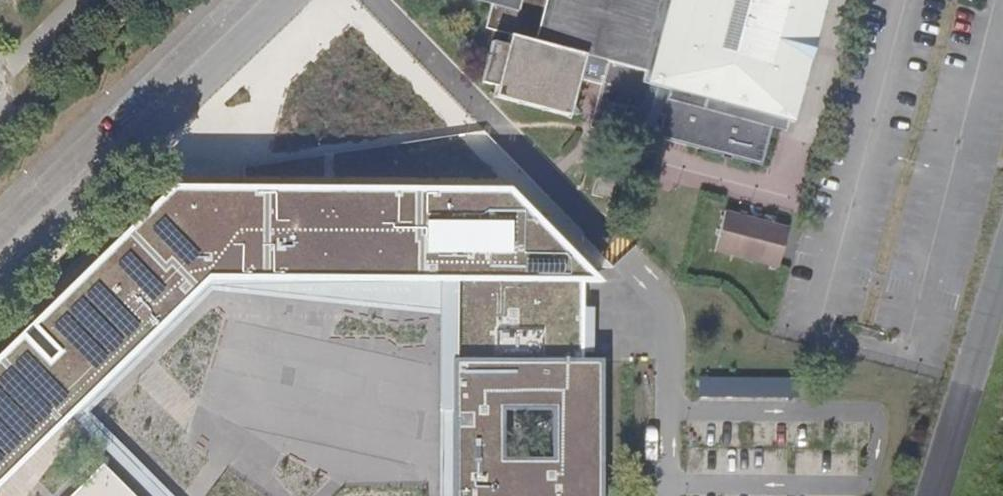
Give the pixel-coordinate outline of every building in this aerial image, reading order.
[(665,118),(661,136),(765,164),(775,125),(779,114),(792,118),(823,0),(474,0),(491,5),(485,29),(510,36),(507,45),(492,41),(482,82),(496,86),(493,96),(569,116),(579,78),(602,85),(592,126),(621,134),(628,108),(644,113),(641,124),(658,129),(661,117),(665,118)] [(789,129),(792,118),(779,114),(775,125),(789,129)] [(654,143),(658,129),(641,124),(636,138),(654,143)] [(0,372),(0,495),(7,495),(76,427),(84,419),(216,287),(459,287),(580,287),(599,287),(508,195),(178,195),(0,372)] [(781,266),(791,226),(728,209),(718,249),(781,266)] [(459,362),(459,287),(216,287),(84,419),(76,427),(145,495),(161,495),(91,426),(220,297),(440,317),(438,495),(454,495),(454,362),(459,362)] [(459,287),(459,362),(580,362),(580,287),(459,287)] [(600,362),(580,362),(459,362),(454,362),(454,495),(600,495),(600,362)] [(700,376),(700,395),(797,394),(797,375),(700,376)] [(72,495),(126,495),(99,469),(72,495)]
